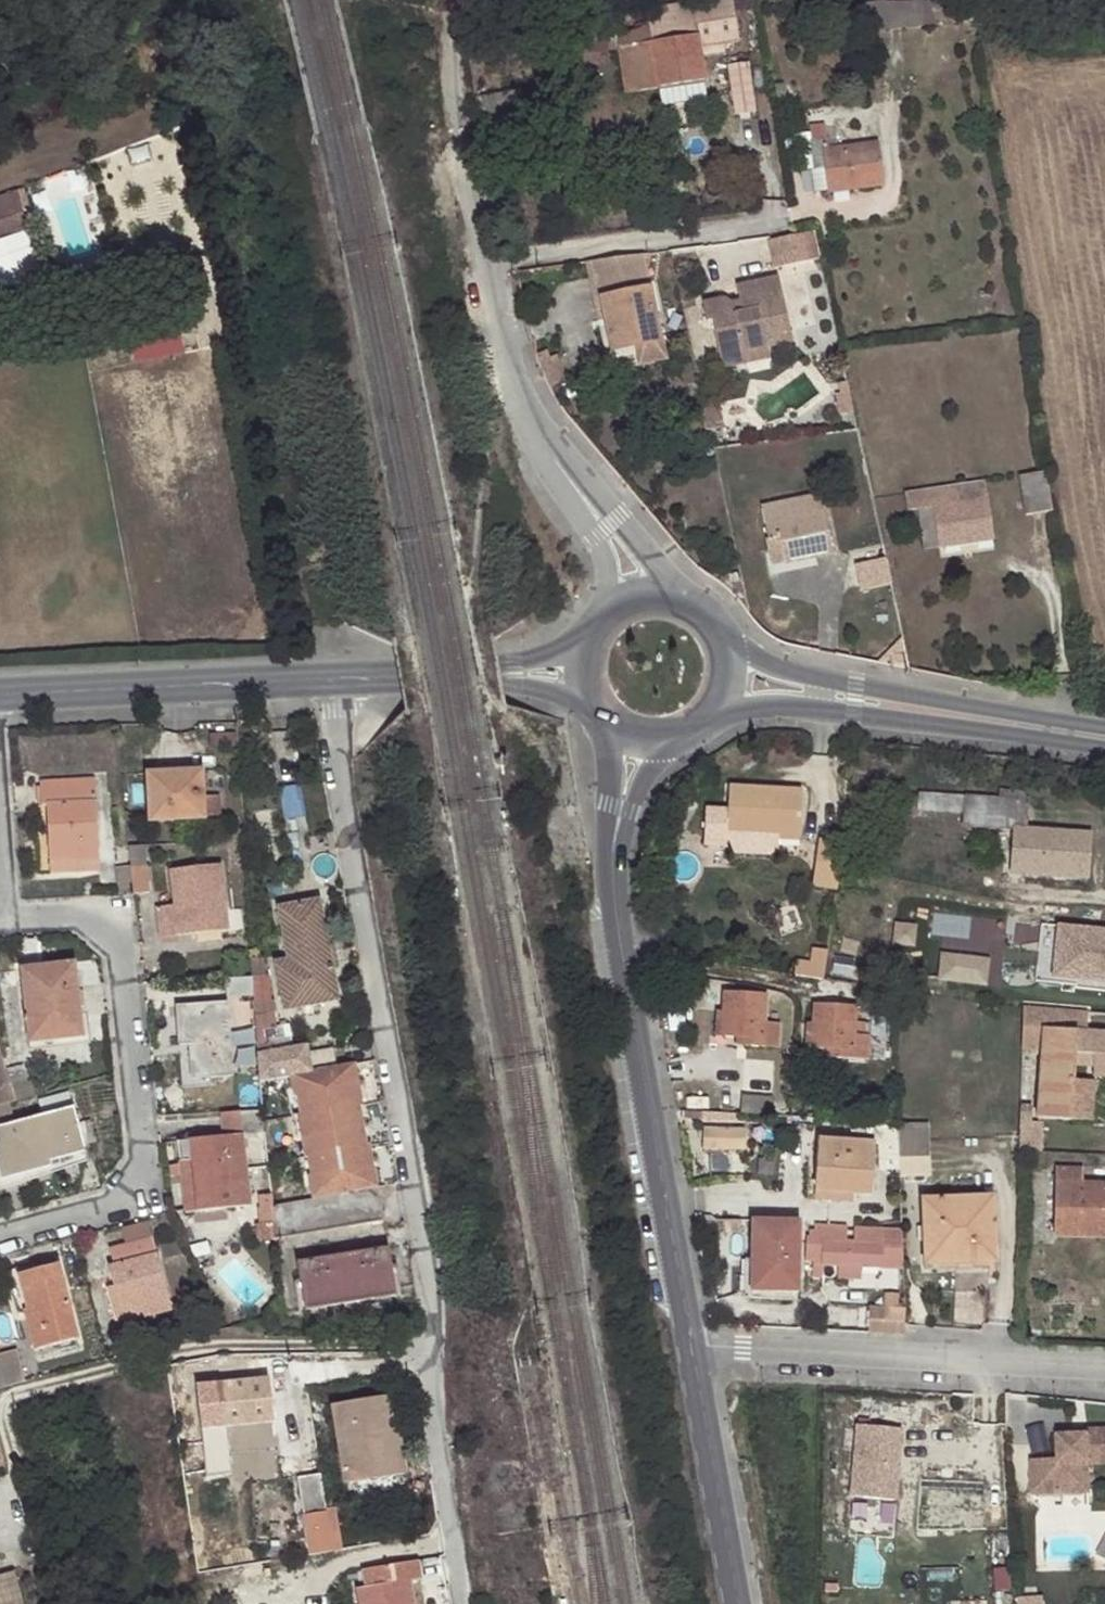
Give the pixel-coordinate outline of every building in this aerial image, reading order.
[(645,10),(657,87),(660,104),(706,97),(699,49),(741,42),(737,15),(742,15),(741,6),(735,7),(734,0),(700,0),(645,10)] [(938,23),(936,0),(905,0),(883,1),(860,3),(864,33),(938,23)] [(657,87),(645,10),(613,16),(616,36),(619,49),(625,93),(657,87)] [(616,36),(613,16),(605,17),(609,38),(616,36)] [(609,38),(605,17),(555,26),(559,47),(609,38)] [(619,49),(616,36),(609,38),(559,47),(561,59),(619,49)] [(748,69),(730,72),(736,114),(755,111),(748,69)] [(809,127),(815,167),(823,165),(826,191),(883,185),(878,142),(827,149),(823,124),(809,127)] [(823,165),(815,167),(809,167),(812,193),(826,191),(823,165)] [(0,198),(0,241),(29,230),(18,191),(0,198)] [(819,254),(814,231),(791,235),(768,238),(774,264),(819,254)] [(648,284),(644,256),(593,263),(597,291),(648,284)] [(732,314),(729,303),(727,301),(725,300),(723,299),(719,299),(701,303),(705,321),(710,321),(721,368),(746,362),(743,351),(766,346),(792,341),(778,276),(735,286),(739,300),(742,312),(732,314)] [(650,286),(598,297),(609,351),(661,341),(650,286)] [(739,300),(729,303),(732,314),(742,312),(739,300)] [(186,339),(142,350),(145,361),(189,350),(186,339)] [(743,351),(746,362),(769,358),(766,346),(743,351)] [(1051,510),(1046,472),(1019,476),(1025,514),(1051,510)] [(923,549),(964,543),(963,535),(992,530),(983,481),(905,494),(907,510),(917,508),(923,549)] [(820,495),(790,502),(794,519),(824,512),(820,495)] [(779,536),(782,552),(812,546),(815,556),(833,552),(824,512),(794,519),(790,502),(761,509),(767,539),(779,536)] [(963,535),(964,543),(993,538),(992,530),(963,535)] [(779,536),(767,539),(770,554),(782,552),(779,536)] [(812,546),(782,552),(784,562),(815,556),(812,546)] [(855,565),(861,591),(892,585),(886,558),(855,565)] [(202,769),(145,772),(148,822),(206,820),(205,815),(220,814),(219,795),(203,796),(202,769)] [(94,777),(40,781),(41,806),(46,806),(51,872),(99,870),(94,777)] [(725,831),(766,833),(797,835),(800,789),(728,785),(726,817),(725,831)] [(1012,827),(1010,855),(1020,855),(1018,874),(1086,879),(1089,831),(1024,827),(1026,799),(1021,799),(1022,790),(1012,789),(1012,800),(917,791),(916,808),(961,812),(959,823),(1012,827)] [(725,831),(726,817),(704,816),(702,840),(724,842),(725,831)] [(243,837),(242,828),(225,828),(226,838),(243,837)] [(766,833),(725,831),(724,842),(723,849),(765,852),(766,839),(766,833)] [(797,835),(766,833),(766,839),(797,841),(797,835)] [(834,889),(841,843),(817,840),(810,886),(834,889)] [(169,865),(167,843),(156,844),(159,866),(169,865)] [(144,844),(128,845),(130,866),(146,865),(144,844)] [(130,866),(128,845),(113,845),(116,867),(130,866)] [(1020,855),(1010,855),(1009,873),(1018,874),(1020,855)] [(160,937),(198,933),(196,923),(228,920),(220,864),(168,870),(173,905),(155,907),(160,937)] [(146,865),(130,866),(133,893),(150,892),(146,865)] [(116,867),(119,894),(133,893),(130,866),(116,867)] [(283,1009),(304,1005),(301,988),(335,982),(319,898),(276,907),(287,960),(274,962),(283,1009)] [(1004,982),(1011,918),(937,911),(935,932),(951,933),(947,977),(1004,982)] [(196,923),(198,933),(229,929),(228,920),(196,923)] [(1050,920),(1045,978),(1104,983),(1104,925),(1050,920)] [(652,928),(655,943),(667,941),(665,927),(661,927),(652,928)] [(796,963),(794,977),(822,981),(826,951),(813,949),(811,965),(796,963)] [(29,1042),(82,1036),(74,961),(19,967),(29,1042)] [(226,996),(252,995),(251,976),(225,977),(226,996)] [(301,988),(304,1005),(338,999),(335,982),(301,988)] [(721,992),(720,1011),(719,1035),(734,1036),(745,1036),(744,1045),(777,1046),(778,1023),(763,1022),(766,995),(721,992)] [(226,1002),(175,1006),(177,1045),(187,1045),(190,1078),(232,1075),(226,1002)] [(812,1003),(811,1024),(809,1048),(825,1049),(835,1049),(834,1057),(867,1060),(869,1035),(854,1034),(855,1006),(812,1003)] [(1022,1007),(1021,1049),(1038,1050),(1035,1116),(1090,1120),(1092,1080),(1070,1080),(1070,1064),(1092,1066),(1092,1075),(1104,1076),(1104,1032),(1085,1030),(1086,1016),(1022,1007)] [(1054,1010),(1022,1007),(1086,1016),(1087,1011),(1054,1010)] [(719,1035),(720,1011),(714,1010),(712,1035),(719,1035)] [(253,1013),(256,1043),(270,1042),(268,1034),(276,1033),(273,1011),(253,1013)] [(809,1048),(811,1024),(804,1023),(802,1048),(809,1048)] [(885,1036),(869,1035),(867,1060),(884,1061),(885,1036)] [(734,1044),(744,1045),(745,1036),(734,1036),(734,1044)] [(271,1045),(256,1047),(258,1081),(288,1075),(312,1071),(307,1044),(273,1051),(271,1045)] [(835,1049),(825,1049),(824,1057),(834,1057),(835,1049)] [(361,1104),(354,1063),(312,1071),(288,1075),(292,1096),(296,1095),(299,1114),(358,1104),(361,1104)] [(9,1085),(14,1101),(29,1096),(25,1081),(9,1085)] [(10,1102),(14,1101),(10,1085),(0,1088),(0,1104),(10,1102)] [(740,1095),(739,1113),(768,1115),(770,1096),(740,1095)] [(15,1121),(10,1102),(0,1104),(0,1125),(15,1121)] [(73,1104),(15,1121),(0,1125),(0,1174),(1,1178),(48,1166),(46,1160),(86,1149),(73,1104)] [(358,1104),(299,1114),(294,1115),(298,1138),(301,1137),(304,1156),(307,1155),(365,1145),(358,1104)] [(262,1121),(261,1109),(234,1111),(237,1134),(188,1139),(191,1162),(177,1164),(182,1212),(250,1205),(241,1133),(263,1131),(262,1121)] [(921,1110),(895,1111),(896,1123),(897,1124),(922,1123),(921,1110)] [(877,1171),(898,1171),(898,1168),(898,1157),(897,1140),(897,1124),(896,1123),(878,1122),(849,1120),(851,1142),(817,1139),(812,1188),(851,1192),(870,1194),(874,1143),(877,1143),(877,1171)] [(922,1123),(897,1124),(897,1140),(929,1139),(928,1123),(922,1123)] [(710,1125),(710,1149),(752,1149),(752,1125),(710,1125)] [(191,1162),(188,1139),(175,1141),(177,1164),(191,1162)] [(929,1157),(929,1139),(897,1140),(898,1157),(914,1157),(929,1157)] [(376,1186),(368,1145),(365,1145),(307,1155),(310,1174),(308,1176),(312,1197),(344,1192),(376,1186)] [(898,1157),(898,1168),(915,1169),(914,1157),(898,1157)] [(1104,1200),(1104,1184),(1080,1183),(1080,1169),(1056,1168),(1054,1234),(1099,1235),(1100,1200),(1104,1200)] [(283,1174),(267,1176),(270,1204),(282,1203),(286,1202),(283,1174)] [(379,1202),(376,1186),(344,1192),(347,1208),(379,1202)] [(850,1201),(851,1192),(812,1188),(812,1198),(850,1201)] [(282,1203),(288,1235),(350,1224),(347,1208),(344,1192),(312,1197),(286,1202),(282,1203)] [(922,1199),(922,1226),(937,1224),(937,1242),(932,1242),(933,1265),(988,1262),(994,1262),(991,1197),(922,1199)] [(350,1224),(382,1219),(379,1202),(347,1208),(350,1224)] [(750,1290),(750,1298),(788,1298),(787,1291),(797,1291),(799,1221),(752,1220),(751,1258),(750,1290)] [(846,1227),(814,1224),(812,1265),(838,1266),(837,1278),(860,1279),(861,1267),(903,1270),(901,1230),(855,1226),(854,1241),(845,1241),(846,1227)] [(937,1224),(922,1226),(924,1265),(933,1265),(932,1242),(937,1242),(937,1224)] [(256,1240),(273,1238),(272,1226),(255,1228),(256,1240)] [(151,1236),(108,1247),(113,1264),(106,1266),(112,1286),(118,1284),(128,1322),(171,1310),(151,1236)] [(387,1248),(297,1263),(305,1309),(395,1294),(387,1248)] [(57,1262),(7,1277),(17,1312),(24,1310),(33,1350),(77,1338),(57,1262)] [(933,1265),(924,1265),(924,1271),(988,1269),(988,1262),(933,1265)] [(112,1286),(122,1324),(128,1322),(118,1284),(112,1286)] [(903,1324),(904,1309),(868,1306),(866,1332),(903,1335),(903,1324)] [(11,1384),(25,1380),(16,1349),(0,1353),(0,1372),(4,1386),(11,1384)] [(269,1376),(195,1385),(205,1477),(231,1474),(225,1425),(273,1421),(269,1376)] [(382,1435),(393,1434),(387,1395),(330,1406),(343,1484),(353,1483),(389,1476),(382,1435)] [(904,1499),(911,1425),(863,1421),(857,1495),(904,1499)] [(1080,1434),(1066,1435),(1052,1436),(1053,1459),(1025,1461),(1027,1495),(1084,1492),(1083,1463),(1104,1462),(1104,1427),(1080,1429),(1080,1434)] [(401,1431),(393,1434),(382,1435),(389,1476),(404,1475),(407,1474),(401,1431)] [(320,1473),(297,1476),(308,1555),(342,1549),(335,1506),(331,1507),(330,1499),(324,1500),(320,1473)] [(404,1475),(389,1476),(353,1483),(354,1495),(406,1487),(404,1475)] [(362,1568),(365,1586),(356,1588),(358,1603),(413,1603),(409,1579),(419,1579),(417,1559),(362,1568)] [(14,1569),(0,1573),(0,1603),(24,1603),(14,1569)]
